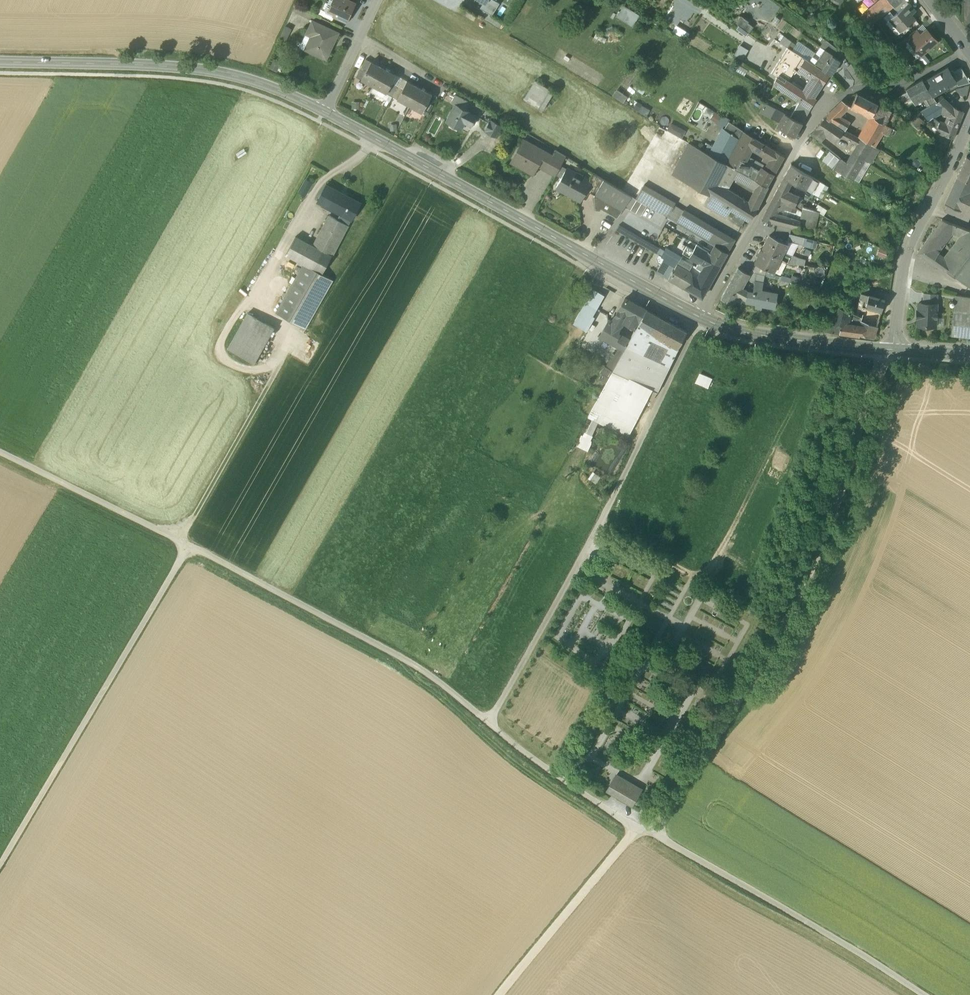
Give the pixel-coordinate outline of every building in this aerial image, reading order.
[(348,0),(334,0),(329,10),(335,13),(334,16),(346,21),(355,3),(352,2),(348,0)] [(494,0),(486,0),(481,8),(493,15),(500,3),(494,0)] [(860,18),(869,29),(879,20),(893,7),(887,0),(882,0),(860,18)] [(633,26),(640,13),(623,4),(616,16),(633,26)] [(893,17),(889,21),(890,21),(901,34),(907,28),(907,29),(910,26),(909,26),(915,21),(911,16),(915,12),(908,4),(893,17)] [(889,13),(877,24),(881,29),(890,21),(889,21),(893,17),(889,13)] [(748,22),(741,17),(736,23),(748,32),(753,27),(747,23),(748,22)] [(338,33),(312,21),(308,31),(315,34),(308,50),(326,59),(326,58),(325,57),(332,42),(333,43),(338,33)] [(916,31),(906,39),(911,45),(920,37),(919,36),(920,36),(916,31)] [(920,37),(911,45),(921,56),(937,42),(927,31),(920,36),(919,36),(920,37)] [(795,45),(779,32),(774,38),(788,47),(792,49),(795,45)] [(844,53),(826,39),(820,46),(824,50),(825,49),(834,54),(833,56),(839,59),(844,53)] [(788,47),(771,74),(777,77),(774,84),(782,90),(788,80),(789,81),(796,70),(794,69),(802,56),(792,49),(788,47)] [(834,54),(825,49),(824,50),(814,64),(821,68),(824,71),(824,70),(830,74),(831,74),(839,59),(833,56),(834,54)] [(814,64),(802,56),(794,69),(796,70),(810,79),(803,90),(789,81),(788,80),(782,90),(784,92),(799,102),(809,109),(816,99),(814,97),(819,90),(814,87),(817,83),(813,80),(821,68),(814,64)] [(366,59),(356,77),(361,80),(371,61),(366,59)] [(371,61),(361,80),(374,86),(384,68),(371,61)] [(396,75),(384,68),(374,86),(387,93),(392,83),(396,75)] [(821,68),(813,80),(817,83),(814,87),(819,90),(822,86),(830,74),(824,70),(824,71),(821,68)] [(948,68),(924,83),(931,94),(932,96),(933,97),(956,83),(957,82),(952,75),(948,68)] [(962,68),(952,75),(957,82),(956,83),(958,87),(969,84),(962,68)] [(649,85),(640,78),(633,88),(642,95),(649,85)] [(924,83),(923,80),(906,91),(914,103),(924,97),(931,94),(924,83)] [(419,88),(407,81),(403,88),(397,99),(410,106),(419,88)] [(550,90),(535,81),(524,100),(538,109),(550,90)] [(397,86),(392,83),(387,93),(392,96),(397,86)] [(397,86),(392,96),(397,99),(403,88),(397,86)] [(432,94),(419,88),(410,106),(422,113),(428,102),(432,94)] [(903,110),(914,103),(907,93),(897,99),(903,110)] [(878,104),(857,94),(851,107),(871,118),(871,117),(878,104)] [(932,96),(926,100),(930,106),(936,103),(936,102),(933,97),(932,96)] [(469,103),(459,98),(456,104),(456,105),(466,109),(469,103)] [(930,106),(922,112),(928,121),(933,118),(942,112),(950,118),(954,108),(948,104),(943,98),(937,104),(936,103),(930,106)] [(428,102),(422,113),(428,116),(433,105),(428,102)] [(809,109),(799,102),(795,110),(806,116),(810,109),(809,109)] [(842,102),(838,106),(844,111),(849,106),(842,102)] [(893,111),(878,104),(871,117),(871,118),(872,118),(886,123),(888,118),(892,112),(893,111)] [(466,109),(456,105),(447,123),(461,130),(465,123),(472,126),(477,116),(470,113),(471,112),(466,109)] [(838,106),(824,118),(843,132),(844,130),(845,130),(848,124),(849,122),(841,118),(839,116),(844,111),(838,106)] [(947,126),(946,129),(955,133),(964,112),(954,108),(950,118),(947,126)] [(783,115),(775,110),(771,118),(779,123),(783,115)] [(806,116),(795,110),(791,117),(785,113),(783,115),(779,123),(778,126),(795,136),(806,116)] [(892,112),(888,118),(894,121),(897,115),(892,112)] [(743,130),(717,113),(712,120),(738,137),(743,130)] [(824,118),(811,134),(820,141),(826,134),(836,141),(840,135),(843,132),(824,118)] [(893,128),(886,123),(872,118),(864,130),(877,137),(872,145),(875,148),(883,134),(888,137),(893,128)] [(936,122),(933,118),(928,121),(934,127),(937,128),(940,123),(936,122)] [(491,120),(485,131),(491,134),(497,123),(491,120)] [(682,138),(686,130),(671,122),(667,130),(682,138)] [(502,126),(497,123),(491,134),(496,137),(502,126)] [(947,126),(940,123),(937,128),(936,133),(943,136),(946,129),(947,126)] [(877,137),(864,130),(863,132),(858,129),(855,135),(872,145),(877,137)] [(955,133),(946,129),(943,136),(953,139),(955,133)] [(737,140),(724,162),(726,163),(740,170),(745,162),(752,148),(757,139),(743,130),(738,137),(737,140)] [(845,130),(844,130),(843,132),(840,135),(843,138),(854,144),(858,145),(861,139),(845,130)] [(708,153),(724,162),(737,140),(721,131),(708,153)] [(692,144),(683,139),(678,148),(687,153),(688,153),(692,144)] [(784,156),(757,139),(752,148),(765,156),(763,159),(768,162),(764,169),(766,169),(765,171),(761,168),(760,170),(745,162),(740,170),(767,185),(779,163),(784,156)] [(861,139),(858,145),(841,173),(854,179),(861,167),(866,170),(879,150),(875,148),(872,145),(861,139)] [(552,155),(527,142),(523,150),(518,148),(511,162),(534,175),(539,164),(546,167),(547,168),(553,156),(552,155)] [(708,153),(692,144),(688,153),(687,153),(675,176),(709,194),(710,195),(717,182),(723,170),(726,163),(724,162),(708,153)] [(555,150),(552,155),(553,156),(547,168),(546,167),(544,169),(555,176),(567,157),(555,150)] [(822,162),(832,169),(840,157),(831,150),(822,162)] [(954,185),(969,192),(969,158),(967,157),(954,185)] [(756,188),(753,194),(761,199),(768,186),(740,170),(726,163),(723,170),(756,188)] [(812,176),(792,164),(784,177),(790,180),(805,188),(812,176)] [(581,180),(565,171),(557,186),(567,192),(568,192),(572,195),(580,199),(580,198),(583,194),(587,186),(590,182),(589,181),(582,177),(581,180)] [(604,180),(594,173),(589,181),(590,182),(587,186),(597,192),(604,180)] [(784,177),(781,183),(787,186),(790,180),(784,177)] [(632,196),(604,180),(597,192),(595,195),(605,201),(601,209),(608,213),(612,205),(622,211),(626,204),(632,196)] [(821,197),(828,185),(819,180),(812,191),(821,197)] [(739,196),(717,182),(710,195),(732,208),(739,196)] [(799,196),(785,190),(787,186),(781,183),(773,196),(790,204),(795,206),(799,196)] [(676,203),(644,184),(636,199),(667,217),(674,205),(676,203)] [(360,203),(326,185),(318,201),(341,214),(338,219),(348,225),(351,219),(352,219),(360,203)] [(954,185),(945,204),(969,215),(969,192),(954,185)] [(710,195),(709,194),(704,203),(726,217),(732,208),(710,195)] [(753,194),(749,202),(739,196),(732,208),(736,211),(746,217),(750,220),(758,207),(761,199),(753,194)] [(605,201),(595,195),(595,197),(595,211),(600,211),(601,209),(605,201)] [(790,204),(773,196),(770,203),(780,206),(784,208),(785,206),(787,208),(788,209),(790,204)] [(780,206),(770,203),(766,210),(762,218),(778,222),(792,226),(798,228),(799,219),(783,214),(776,213),(780,206)] [(816,208),(824,212),(826,209),(818,204),(816,208)] [(622,211),(612,205),(608,213),(617,218),(622,211)] [(684,210),(674,205),(667,217),(676,223),(684,210)] [(948,205),(945,212),(969,222),(969,215),(948,205)] [(815,210),(803,206),(802,211),(799,219),(798,228),(810,230),(815,210)] [(735,239),(684,209),(684,210),(676,223),(703,238),(715,245),(727,252),(735,239)] [(746,217),(736,211),(732,218),(742,224),(746,217)] [(329,215),(313,246),(331,256),(348,225),(338,219),(329,215)] [(965,228),(942,219),(936,227),(944,233),(949,228),(959,236),(965,228)] [(792,226),(778,222),(776,229),(790,232),(792,226)] [(682,257),(666,248),(665,250),(619,225),(615,232),(664,258),(676,265),(677,264),(678,265),(681,259),(682,257)] [(944,233),(936,227),(933,232),(942,236),(944,233)] [(959,236),(943,259),(937,254),(931,262),(946,272),(947,271),(969,287),(969,286),(969,230),(965,228),(959,236)] [(804,236),(790,232),(788,240),(802,243),(804,236)] [(933,232),(925,242),(918,253),(931,262),(937,254),(946,239),(942,236),(933,232)] [(788,243),(770,234),(763,248),(780,257),(788,261),(790,256),(783,253),(788,243)] [(304,264),(276,312),(305,328),(333,280),(322,274),(332,256),(331,256),(313,246),(296,237),(286,254),(304,264)] [(715,245),(710,253),(707,252),(706,254),(711,256),(710,258),(720,265),(727,252),(715,245)] [(694,250),(687,246),(682,253),(689,257),(694,250)] [(696,246),(694,250),(689,257),(699,262),(696,266),(703,270),(710,258),(711,256),(706,254),(707,252),(696,246)] [(763,248),(761,248),(757,254),(759,255),(756,263),(766,268),(766,267),(774,271),(774,269),(780,257),(763,248)] [(790,261),(804,265),(806,258),(792,254),(790,261)] [(676,265),(664,258),(657,272),(669,279),(676,265)] [(703,270),(699,277),(710,283),(720,265),(710,258),(703,270)] [(692,264),(681,259),(678,265),(688,271),(692,264)] [(678,265),(677,264),(676,265),(669,279),(684,287),(692,273),(688,271),(678,265)] [(749,273),(738,267),(734,275),(745,281),(746,279),(754,280),(763,282),(765,275),(749,270),(749,273)] [(699,277),(692,273),(684,287),(702,297),(710,283),(699,277)] [(778,292),(762,289),(763,282),(754,280),(753,291),(747,290),(742,287),(745,281),(734,275),(721,298),(732,305),(734,301),(738,303),(739,301),(742,303),(743,299),(746,300),(746,302),(747,302),(756,303),(755,307),(762,308),(762,305),(774,307),(774,308),(775,308),(778,292)] [(593,289),(585,303),(596,310),(604,295),(593,289)] [(937,294),(924,294),(923,304),(937,304),(937,294)] [(885,300),(869,295),(867,301),(864,300),(862,306),(871,309),(882,311),(885,300)] [(955,295),(953,312),(969,313),(969,306),(969,297),(955,295)] [(611,322),(609,321),(599,337),(603,339),(604,338),(618,347),(624,350),(629,340),(617,333),(625,319),(635,303),(625,298),(611,322)] [(585,303),(581,310),(592,317),(593,316),(596,310),(585,303)] [(647,310),(635,303),(625,319),(631,322),(630,325),(636,329),(637,327),(646,310),(647,310)] [(923,304),(919,303),(918,311),(917,311),(917,318),(918,318),(918,326),(936,327),(937,304),(923,304)] [(851,313),(835,306),(831,324),(827,323),(824,332),(840,334),(842,323),(849,324),(850,318),(851,313)] [(868,318),(863,316),(862,318),(861,322),(877,327),(882,311),(871,309),(868,318)] [(592,317),(581,310),(573,324),(587,331),(594,317),(593,316),(592,317)] [(647,310),(646,310),(637,327),(649,333),(658,338),(667,321),(647,310)] [(953,312),(951,336),(969,338),(969,313),(953,312)] [(275,328),(248,313),(228,348),(255,363),(275,328)] [(856,315),(851,313),(850,318),(859,321),(860,317),(856,315)] [(687,332),(667,321),(658,338),(665,342),(663,346),(666,348),(668,344),(678,349),(687,332)] [(877,327),(861,322),(859,327),(849,324),(842,323),(840,334),(859,337),(860,335),(872,340),(877,327)] [(624,350),(613,371),(631,380),(647,388),(653,375),(638,367),(646,351),(641,348),(649,333),(637,327),(636,329),(624,350)] [(678,349),(668,344),(666,348),(654,373),(664,378),(678,349)] [(631,380),(613,371),(603,387),(610,391),(611,388),(625,394),(631,380)] [(664,378),(654,373),(653,375),(647,388),(657,392),(664,378)] [(710,387),(712,376),(698,373),(696,383),(710,387)] [(631,380),(625,394),(611,388),(610,391),(603,387),(588,417),(628,437),(648,398),(652,400),(653,400),(657,392),(647,388),(631,380)] [(640,793),(614,778),(607,791),(633,806),(640,793)]
